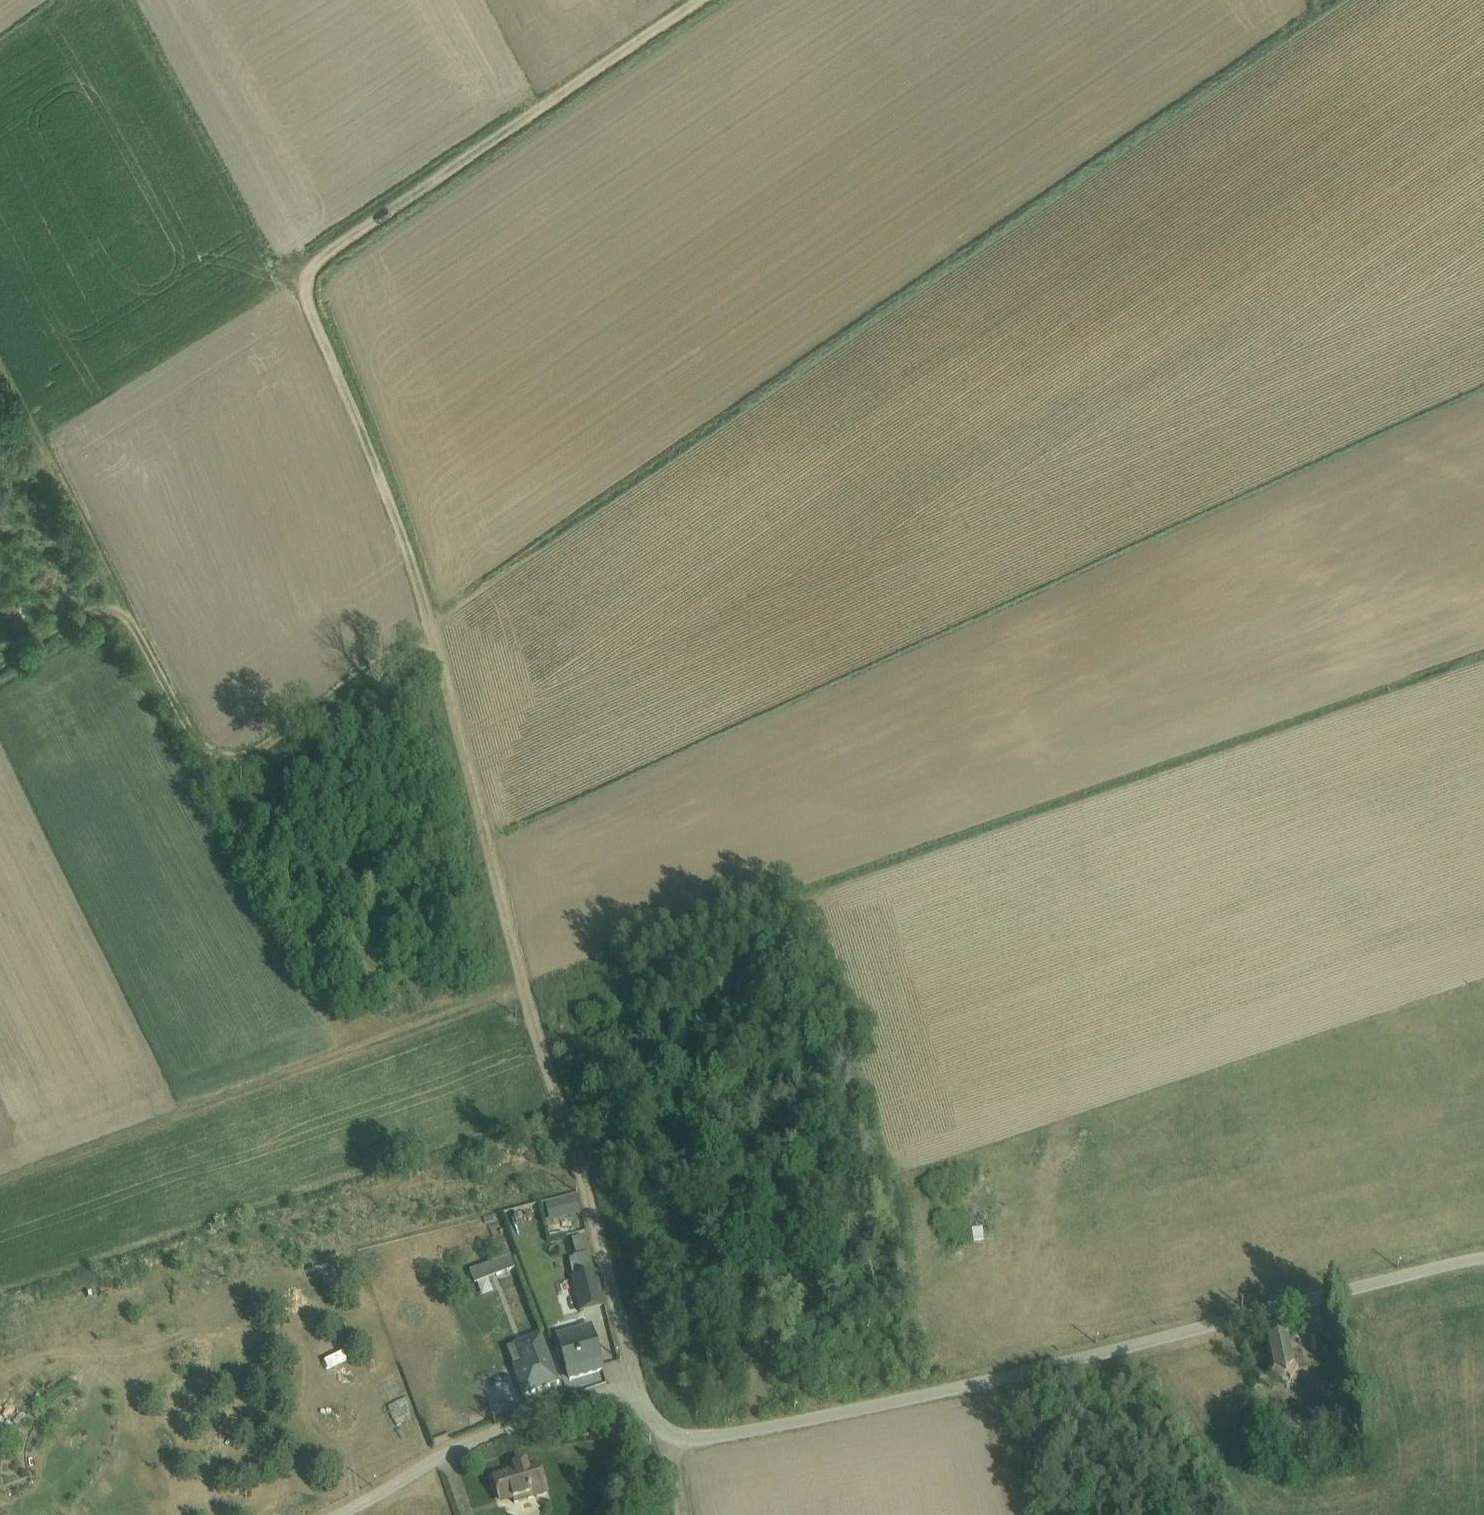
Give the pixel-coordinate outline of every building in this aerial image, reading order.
[(590,1254),(569,1259),(574,1279),(571,1281),(580,1314),(605,1308),(597,1274),(597,1273),(595,1274),(590,1254)] [(510,1258),(469,1273),(474,1286),(515,1270),(510,1258)] [(1284,1325),(1265,1329),(1275,1373),(1271,1379),(1283,1387),(1286,1381),(1291,1384),(1299,1373),(1293,1369),(1284,1325)] [(591,1329),(558,1339),(570,1380),(603,1371),(591,1329)] [(521,1366),(514,1369),(525,1398),(559,1385),(541,1337),(514,1347),(521,1366)] [(509,1475),(493,1479),(501,1507),(515,1503),(515,1505),(548,1495),(541,1469),(530,1472),(527,1465),(507,1471),(509,1475)]
